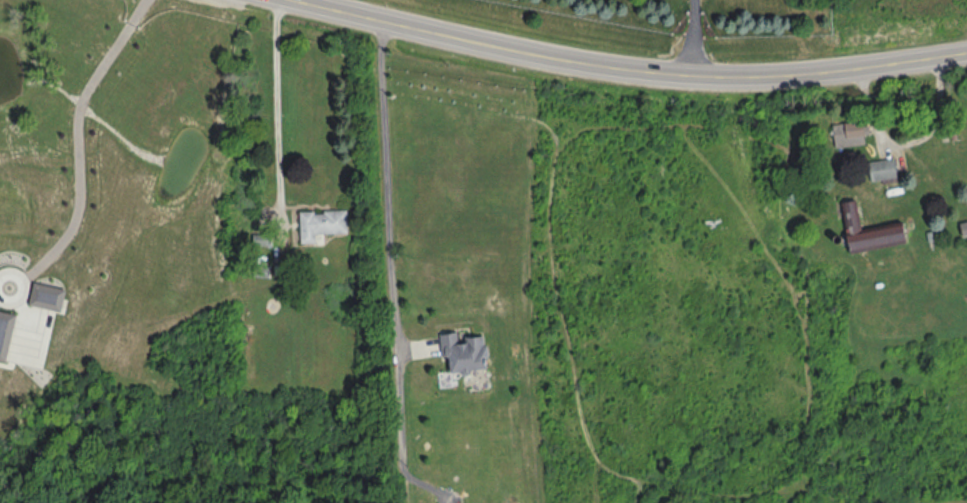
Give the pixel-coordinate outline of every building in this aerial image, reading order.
[(866,147),(866,124),(834,124),(834,147),(866,147)] [(871,181),(898,178),(897,159),(869,162),(871,181)] [(911,244),(908,225),(864,232),(859,200),(846,202),(854,253),(911,244)] [(318,244),(317,235),(348,234),(348,211),(301,212),(302,244),(318,244)] [(452,373),(491,371),(489,337),(460,338),(460,333),(442,334),(443,359),(452,359),(452,373)]
